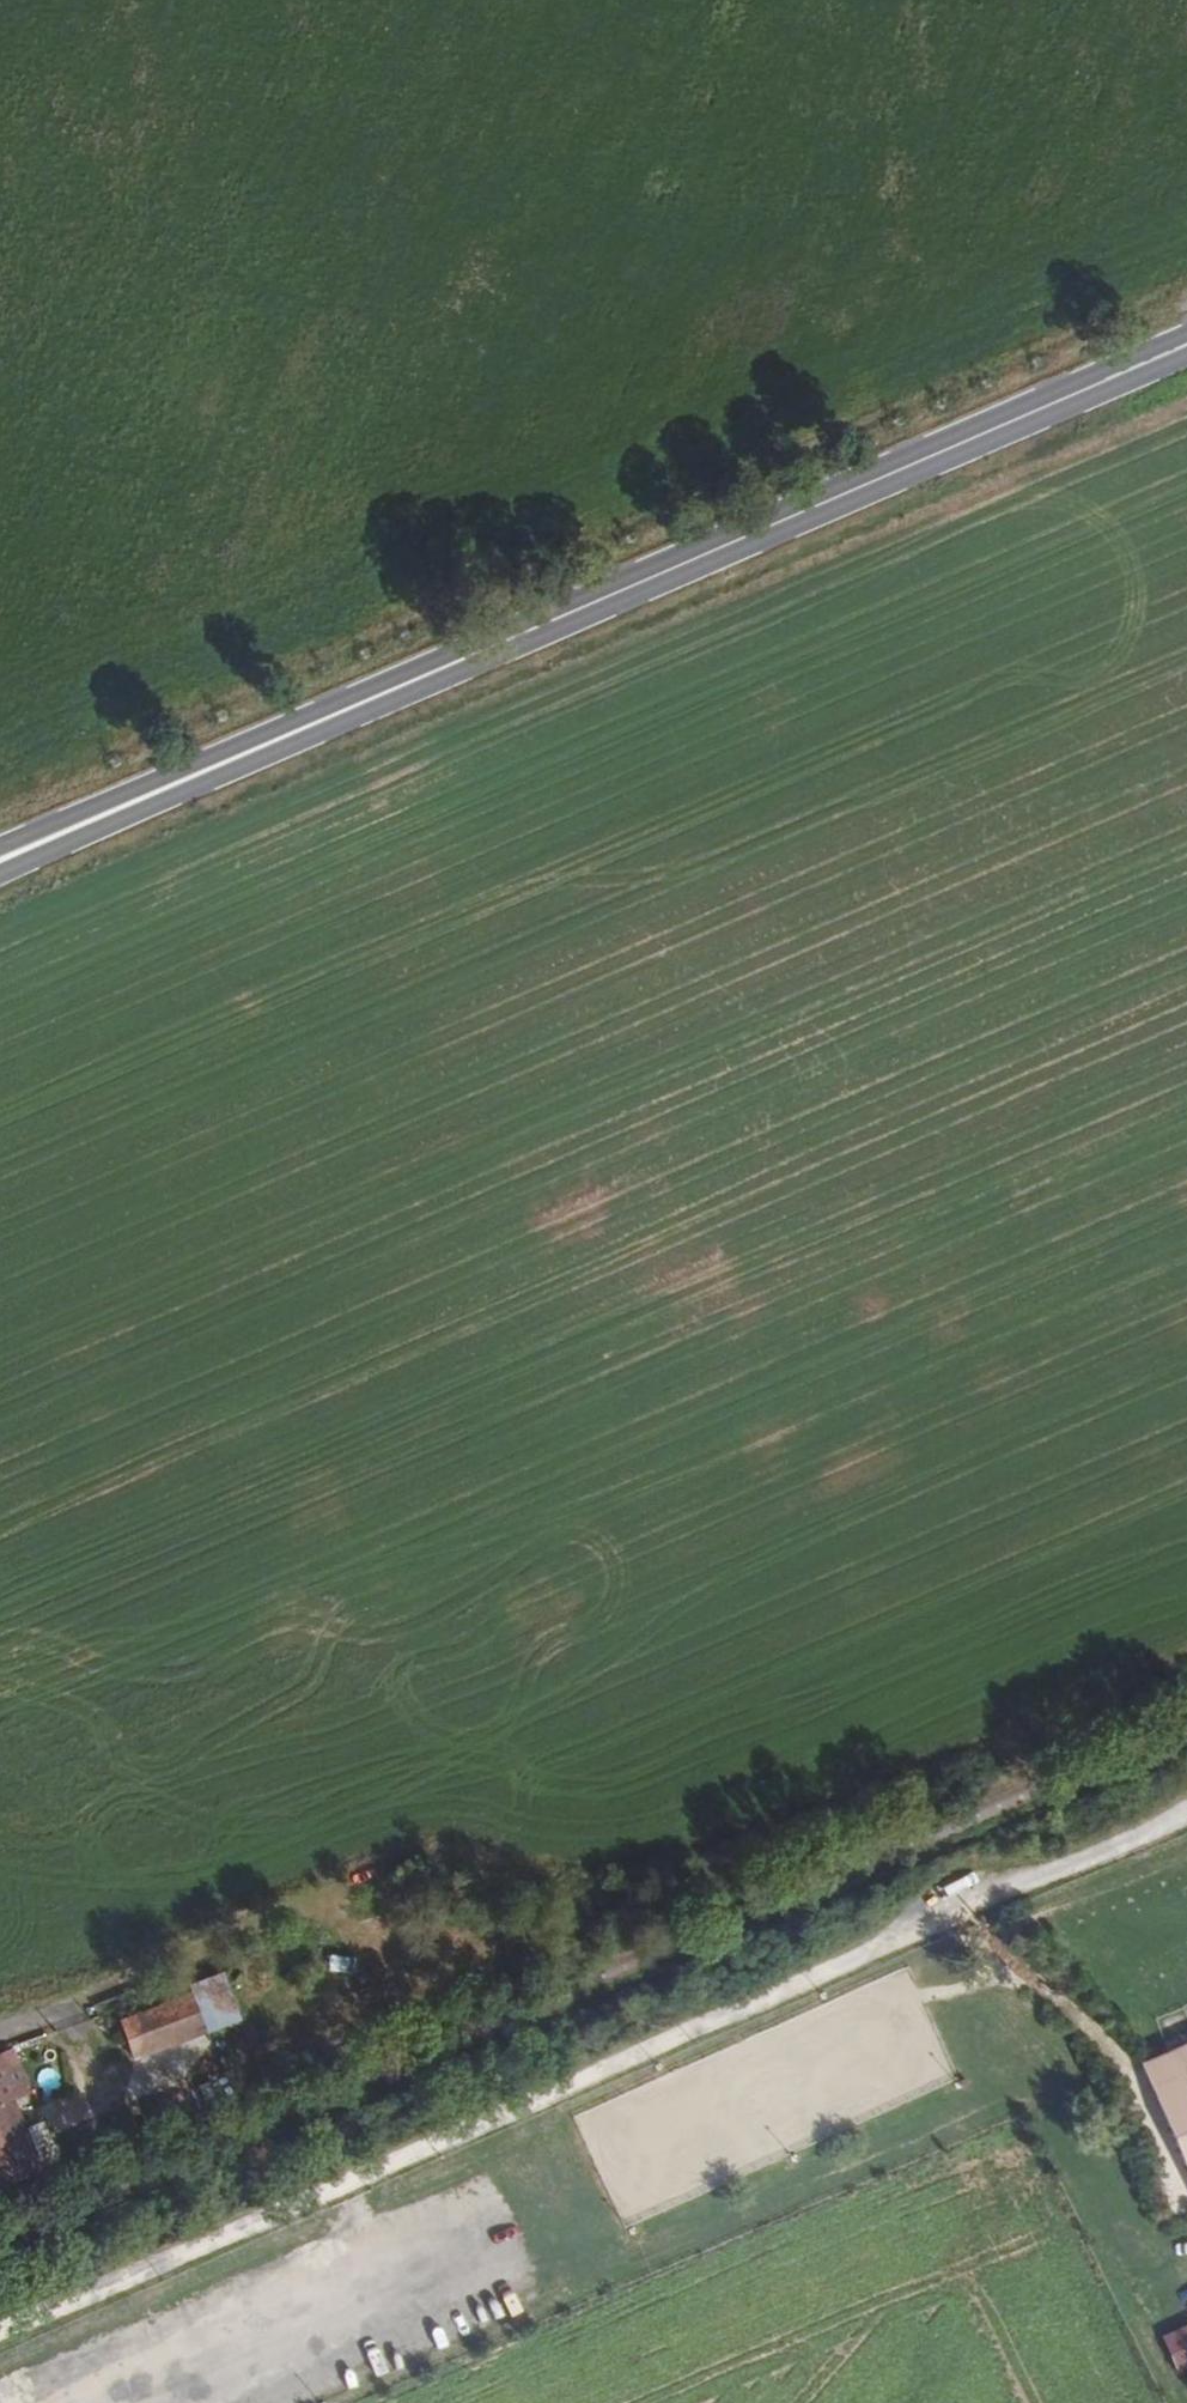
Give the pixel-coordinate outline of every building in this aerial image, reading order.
[(195,2001),(122,2028),(134,2061),(207,2034),(195,2001)] [(1136,2065),(1186,2184),(1186,2044),(1136,2065)] [(40,2078),(28,2047),(12,2054),(25,2084),(40,2078)] [(12,2090),(25,2084),(12,2054),(0,2059),(0,2094),(12,2090)] [(12,2090),(0,2094),(0,2123),(22,2175),(44,2166),(12,2090)] [(0,2123),(0,2184),(22,2175),(0,2123)] [(1163,2333),(1174,2365),(1186,2361),(1186,2326),(1163,2333)]
